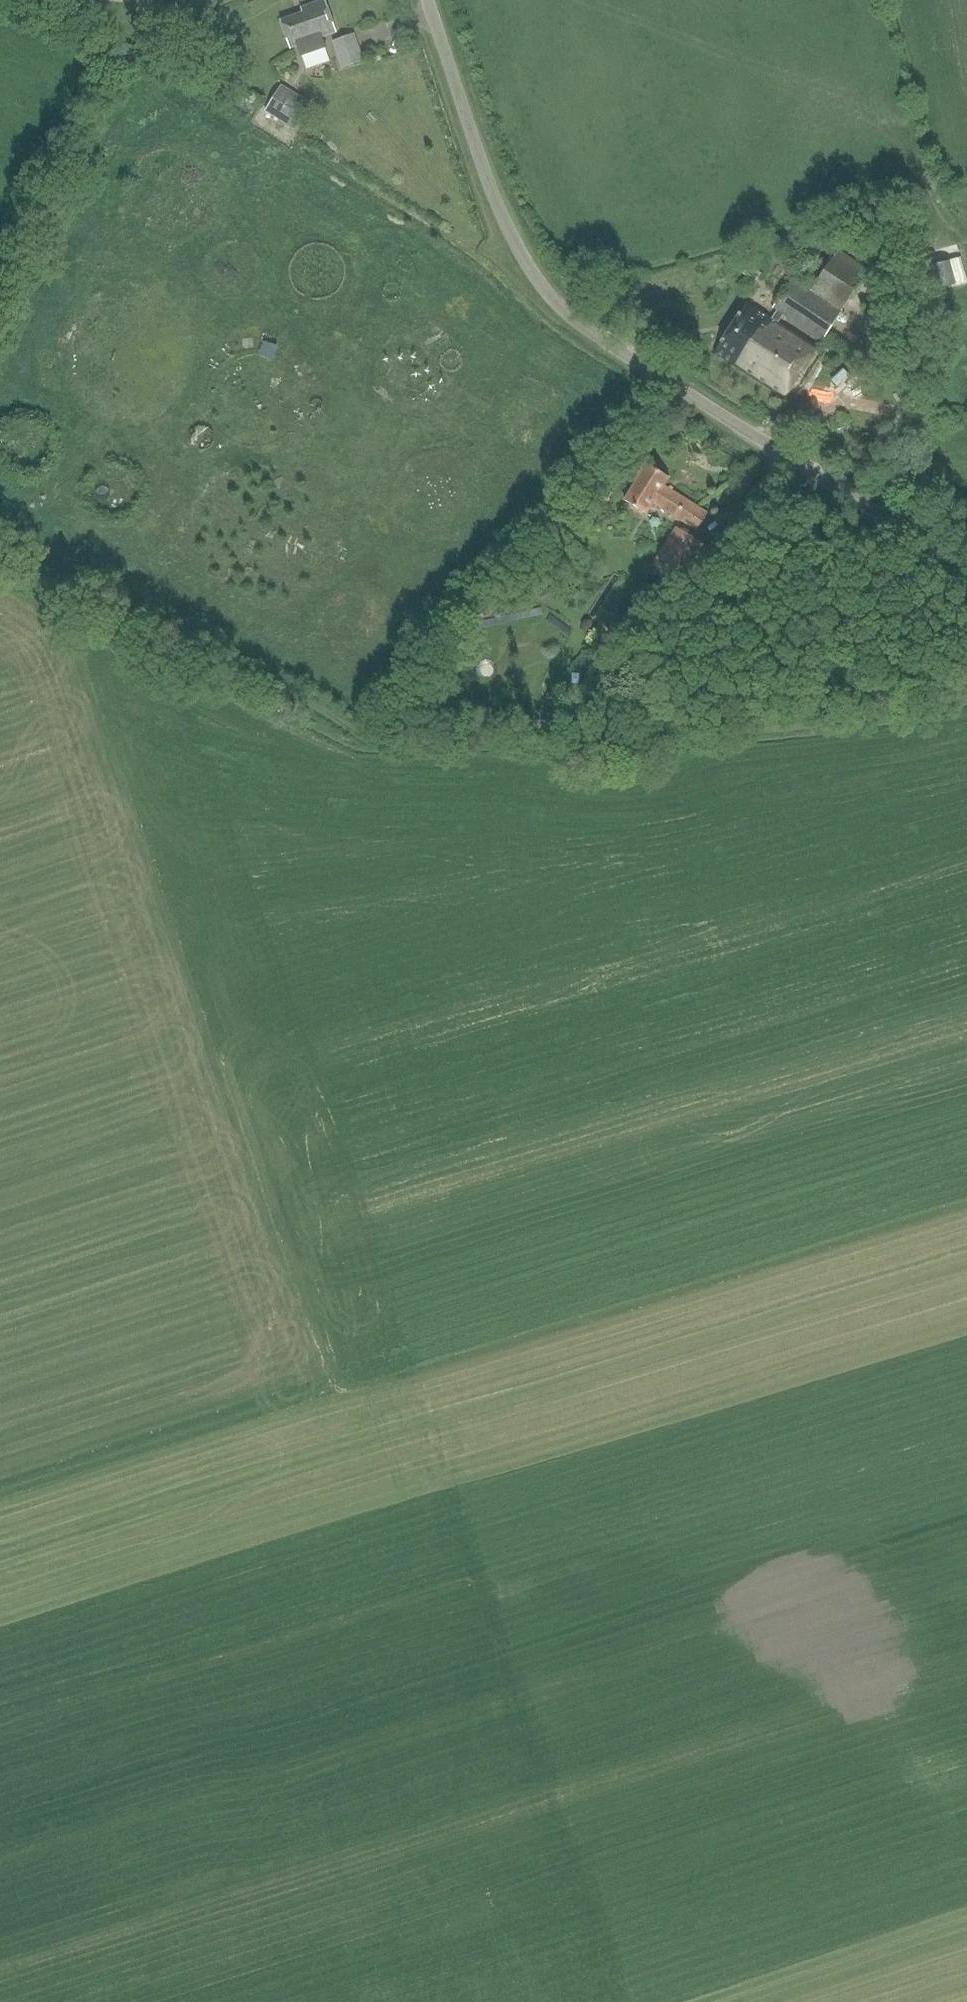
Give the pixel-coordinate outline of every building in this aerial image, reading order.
[(281,20),(291,49),(292,48),(291,48),(297,46),(302,62),(316,57),(318,60),(334,55),(327,35),(337,32),(326,0),(322,0),(301,7),(303,13),(281,20)] [(342,68),(364,60),(355,33),(333,41),(342,68)] [(311,103),(282,85),(266,111),(295,129),(311,103)] [(835,252),(811,290),(842,311),(867,273),(835,252)] [(776,310),(771,318),(748,303),(716,352),(784,396),(816,348),(777,323),(781,316),(821,342),(841,312),(791,279),(773,307),(776,310)] [(646,515),(652,506),(653,507),(655,504),(698,530),(709,513),(665,485),(670,477),(645,461),(636,475),(640,477),(625,502),(646,515)] [(676,528),(654,565),(684,583),(706,545),(676,528)]
